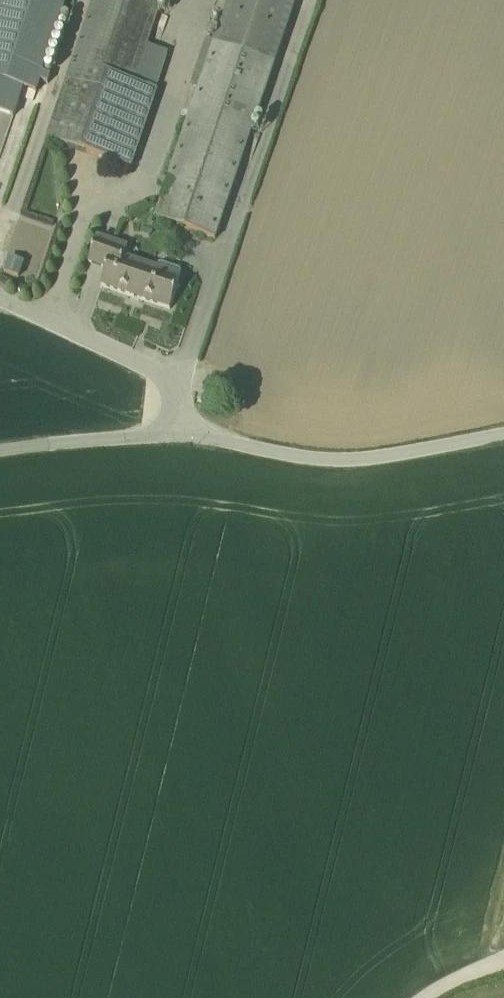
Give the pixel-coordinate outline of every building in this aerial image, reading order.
[(15,125),(24,98),(36,102),(70,0),(0,0),(0,120),(15,125)] [(133,176),(170,62),(149,55),(167,0),(97,0),(49,148),(133,176)] [(217,247),(295,8),(270,0),(230,0),(214,48),(206,46),(189,95),(197,98),(155,226),(217,247)] [(127,256),(97,246),(89,272),(107,278),(101,295),(170,318),(181,287),(181,283),(160,274),(157,274),(156,277),(124,266),(127,256)] [(22,284),(27,268),(11,263),(6,280),(22,284)]
